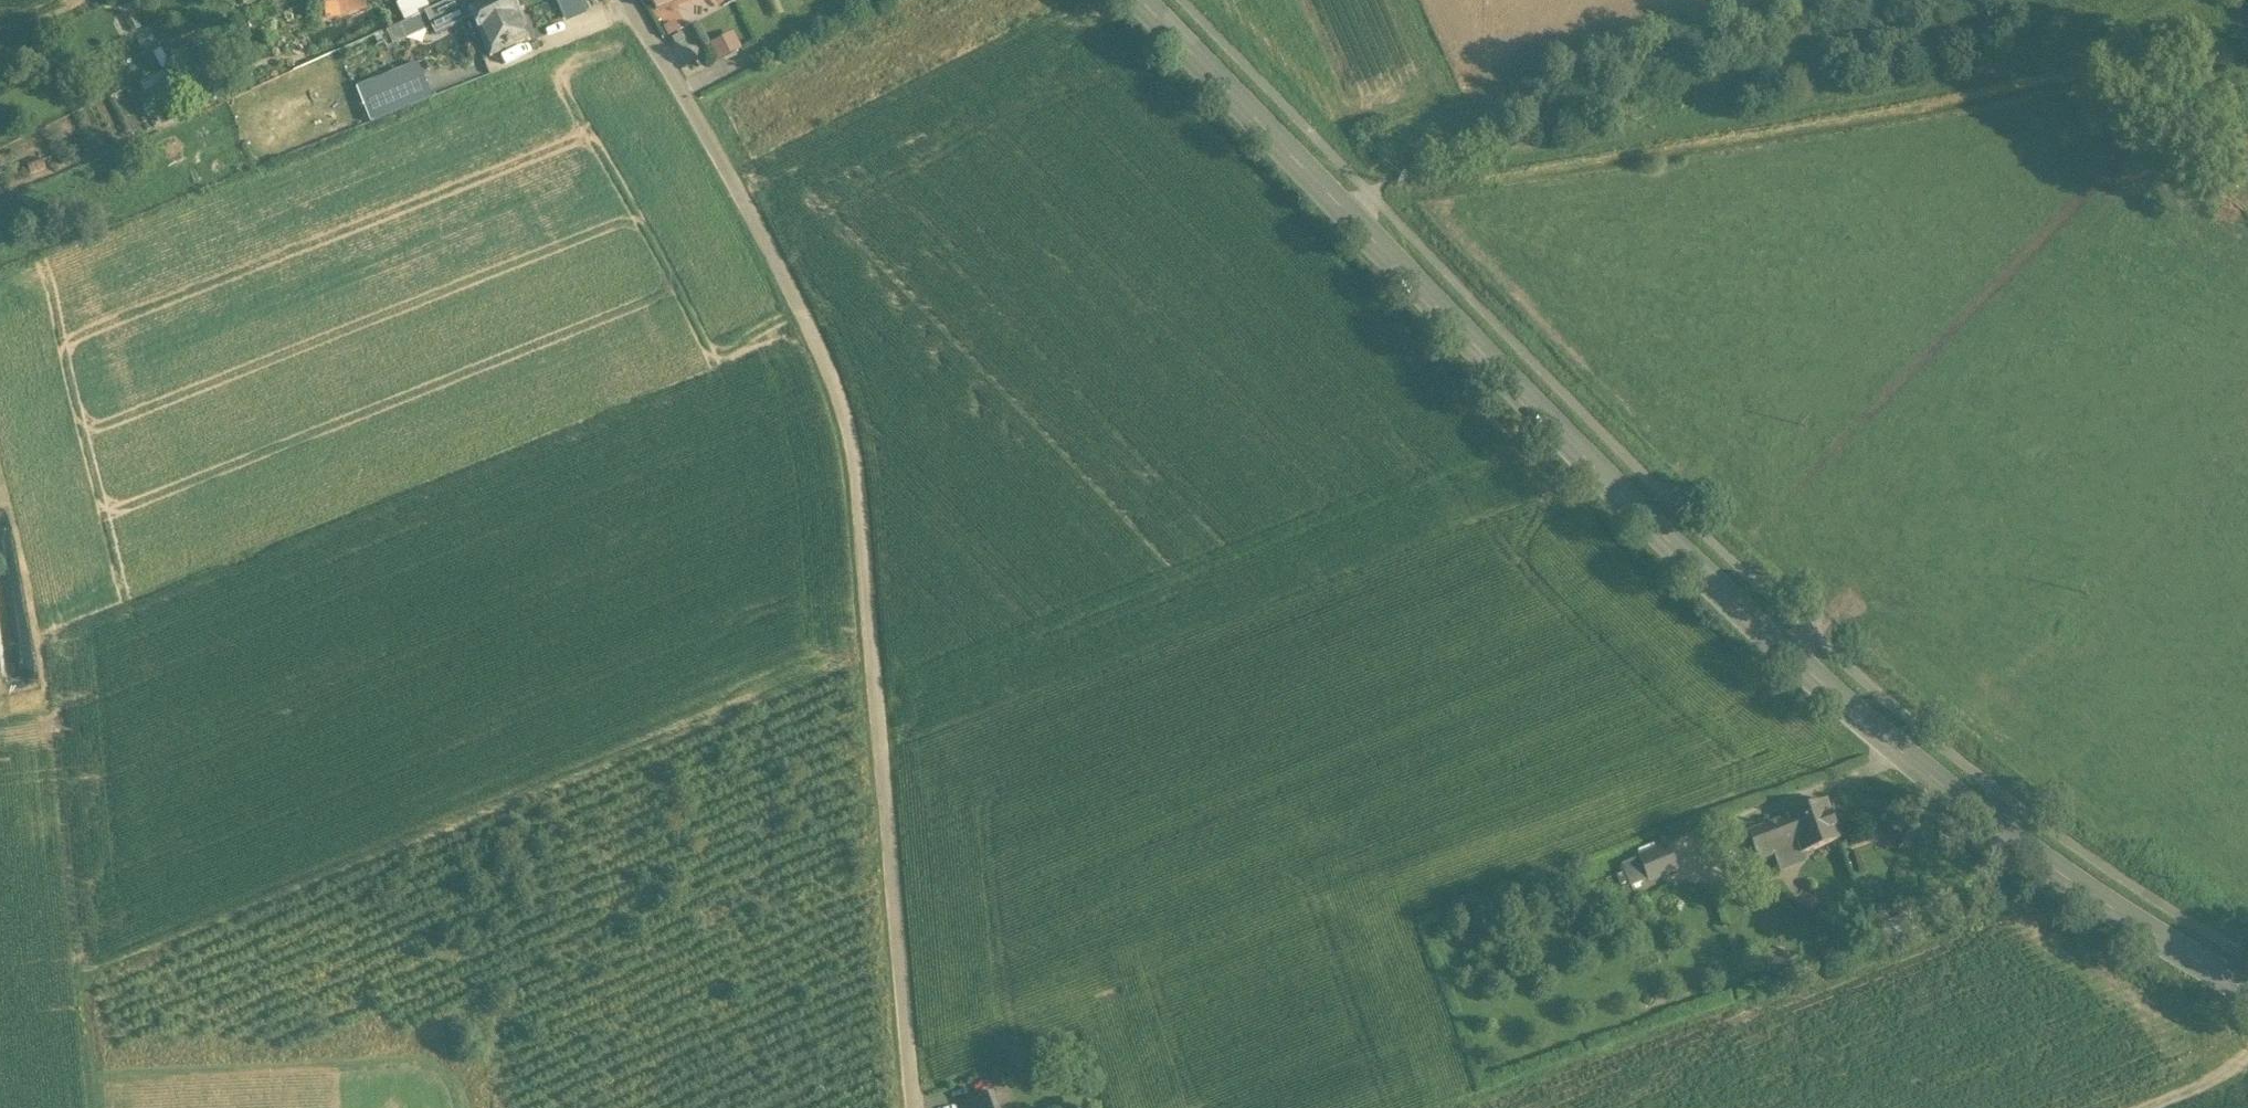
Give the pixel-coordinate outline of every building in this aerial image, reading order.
[(324,17),(365,12),(363,0),(322,0),(324,17)] [(425,13),(429,12),(424,0),(417,0),(385,15),(391,29),(425,13)] [(429,12),(455,0),(424,0),(429,12)] [(425,13),(436,35),(472,18),(470,13),(477,9),(473,0),(455,0),(429,12),(425,13)] [(470,13),(472,18),(491,56),(528,39),(517,15),(519,14),(518,11),(524,9),(519,0),(497,0),(477,9),(470,13)] [(566,24),(587,15),(581,0),(556,0),(566,24)] [(656,10),(683,0),(650,0),(656,10)] [(736,36),(712,48),(719,63),(743,51),(736,36)] [(417,63),(357,88),(371,123),(433,100),(417,63)] [(1826,801),(1787,815),(1788,817),(1748,832),(1758,861),(1799,846),(1802,854),(1840,840),(1826,801)] [(1667,846),(1640,857),(1640,858),(1624,864),(1633,886),(1649,880),(1649,881),(1677,869),(1667,846)] [(1894,914),(1901,932),(1920,925),(1914,906),(1894,914)] [(993,1095),(989,1096),(993,1107),(998,1107),(993,1095)] [(969,1103),(971,1107),(993,1107),(989,1096),(969,1103)]
